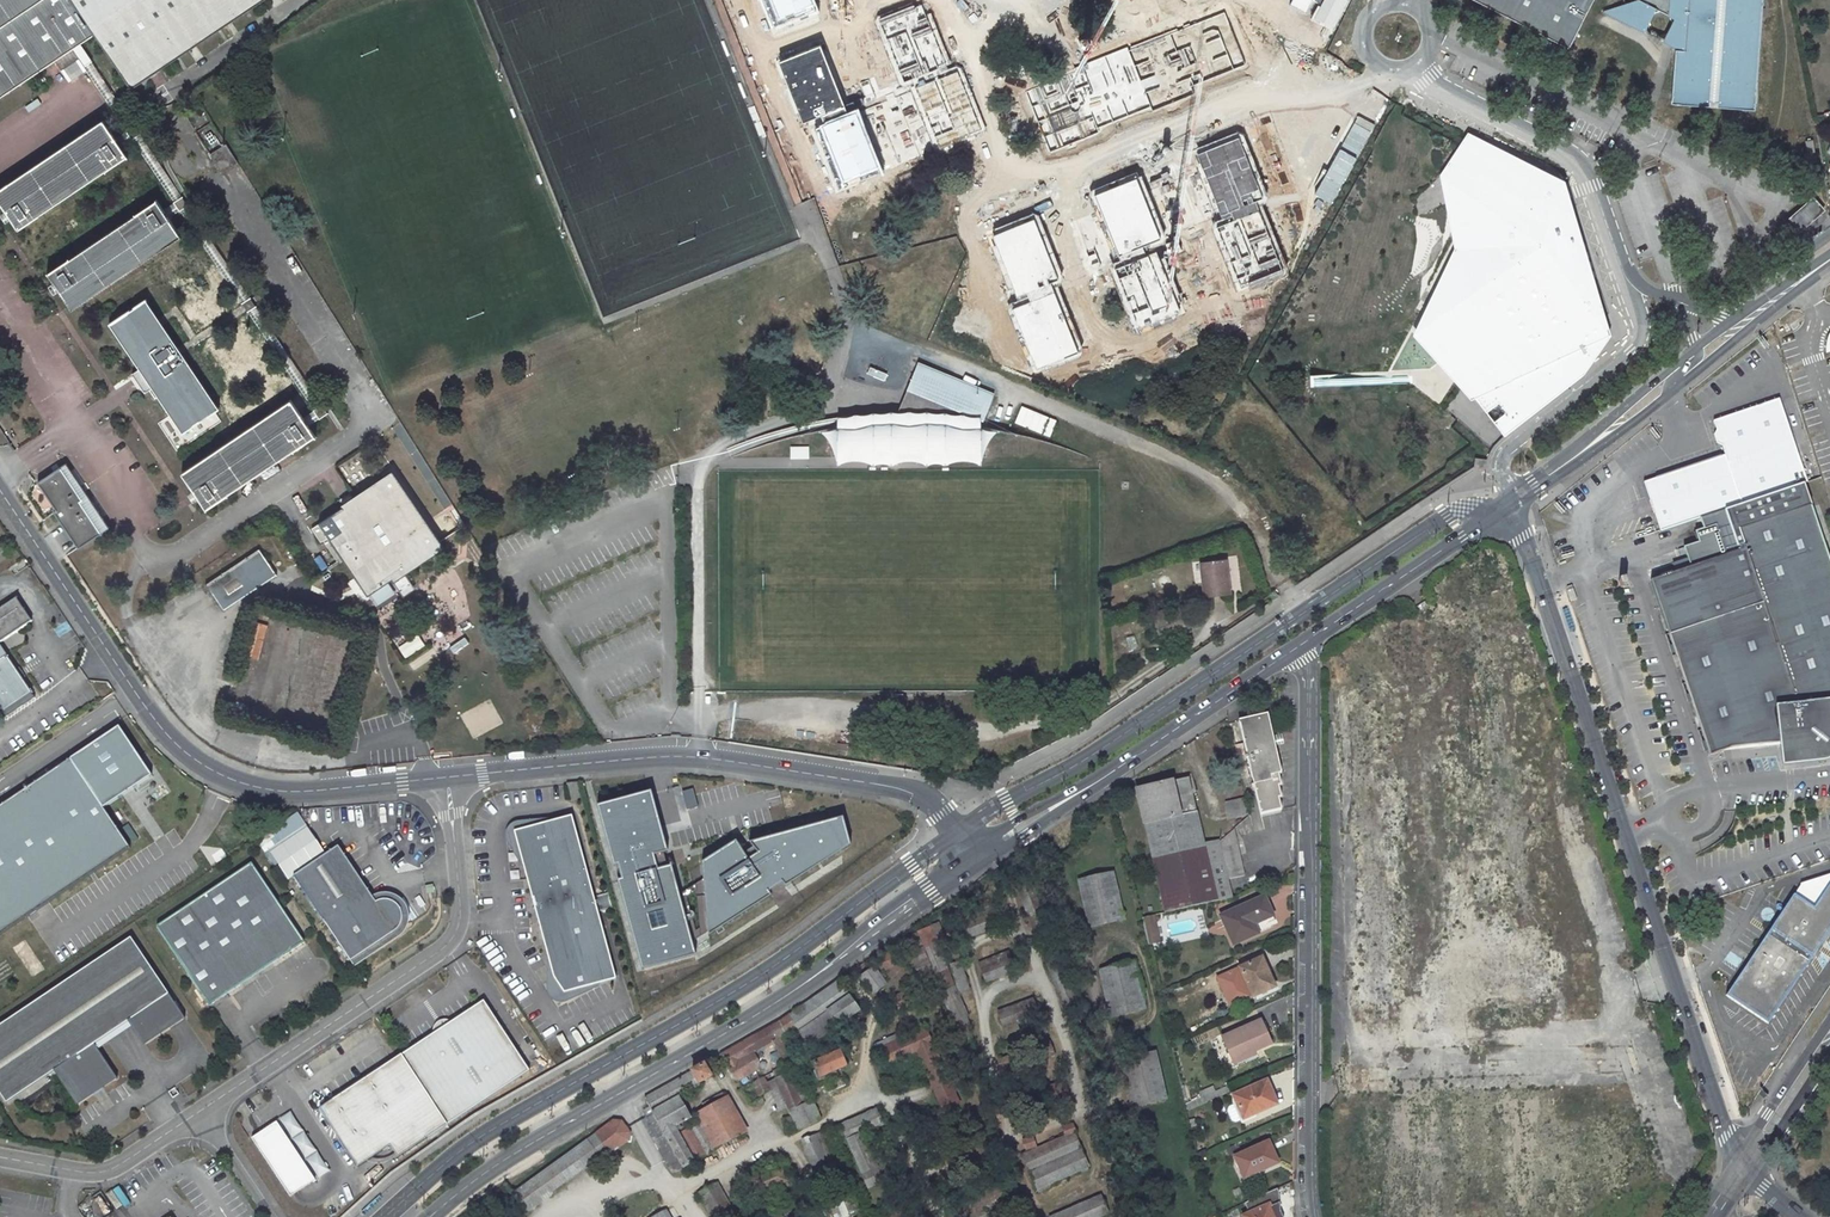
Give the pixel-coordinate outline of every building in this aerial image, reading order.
[(0,26),(0,96),(54,60),(62,71),(79,60),(83,66),(110,108),(126,132),(127,132),(134,127),(78,43),(93,34),(70,0),(39,0),(0,26)] [(39,0),(0,0),(0,26),(39,0)] [(260,0),(70,0),(93,34),(130,87),(260,0)] [(772,29),(818,12),(814,0),(762,0),(772,29)] [(878,17),(903,83),(951,64),(926,0),(923,0),(878,17)] [(1292,5),(1306,13),(1313,0),(1294,0),(1292,5)] [(1348,0),(1325,0),(1323,4),(1314,21),(1333,31),(1348,0)] [(1568,48),(1592,0),(1475,0),(1568,48)] [(1764,0),(1627,0),(1620,2),(1615,12),(1652,32),(1648,20),(1652,13),(1661,10),(1670,15),(1674,25),(1670,33),(1659,36),(1676,45),(1671,102),(1755,109),(1764,0)] [(1620,2),(1604,6),(1615,12),(1620,2)] [(1250,66),(1225,7),(1026,89),(1051,149),(1250,66)] [(844,108),(820,47),(778,64),(802,124),(844,108)] [(79,60),(62,71),(66,77),(83,66),(79,60)] [(983,131),(957,72),(913,91),(939,150),(983,131)] [(1371,91),(1372,76),(1361,75),(1360,90),(1371,91)] [(881,169),(858,111),(819,126),(842,184),(881,169)] [(127,156),(121,146),(132,139),(127,132),(126,132),(115,139),(103,120),(0,189),(0,202),(18,228),(127,156)] [(1266,196),(1240,131),(1192,150),(1218,217),(1231,212),(1233,218),(1213,226),(1238,290),(1286,272),(1262,209),(1258,211),(1254,200),(1266,196)] [(1463,139),(1439,177),(1454,248),(1413,335),(1471,399),(1475,397),(1505,434),(1584,373),(1611,335),(1602,308),(1591,275),(1564,180),(1467,133),(1463,139)] [(235,159),(224,141),(209,151),(220,168),(235,159)] [(1166,240),(1139,173),(1093,192),(1120,255),(1131,251),(1134,259),(1111,268),(1137,329),(1181,311),(1156,251),(1147,255),(1144,249),(1166,240)] [(1825,210),(1813,197),(1788,219),(1800,231),(1825,210)] [(69,258),(47,273),(72,309),(180,237),(168,218),(164,210),(157,200),(69,258)] [(1062,281),(1035,214),(987,234),(1013,299),(1025,294),(1029,302),(1014,308),(1037,367),(1079,350),(1053,284),(1062,281)] [(109,324),(182,433),(219,408),(182,353),(247,310),(243,304),(178,347),(145,299),(109,324)] [(915,369),(975,394),(978,387),(918,362),(915,369)] [(906,390),(983,421),(994,393),(978,387),(975,394),(915,369),(906,390)] [(1307,378),(1307,386),(1326,387),(1326,378),(1307,378)] [(1806,481),(1777,398),(1714,420),(1726,454),(1645,481),(1662,530),(1699,517),(1766,495),(1801,483),(1806,481)] [(303,418),(290,399),(181,473),(206,508),(314,435),(308,426),(303,418)] [(1019,406),(1013,424),(1050,435),(1056,416),(1019,406)] [(807,458),(807,445),(788,444),(788,457),(807,458)] [(1485,468),(1485,459),(1481,459),(1475,457),(1474,467),(1485,468)] [(54,512),(78,547),(108,527),(65,464),(49,475),(55,483),(46,490),(59,508),(54,512)] [(439,548),(391,475),(319,523),(367,596),(439,548)] [(1829,688),(1829,572),(1801,483),(1766,495),(1829,688)] [(1766,495),(1699,517),(1703,528),(1684,535),(1693,567),(1670,572),(1658,593),(1712,752),(1782,741),(1797,739),(1799,754),(1829,752),(1829,688),(1766,495)] [(225,611),(278,575),(259,548),(207,584),(225,611)] [(1200,561),(1204,598),(1230,595),(1228,574),(1223,575),(1222,569),(1227,568),(1226,559),(1200,561)] [(1620,577),(1619,578),(1619,579),(1617,581),(1617,585),(1618,587),(1619,589),(1622,590),(1626,590),(1627,590),(1629,588),(1631,586),(1631,583),(1630,580),(1629,578),(1627,577),(1625,576),(1622,576),(1620,577)] [(1575,588),(1568,591),(1572,601),(1578,599),(1575,588)] [(16,599),(0,610),(0,643),(31,622),(16,599)] [(1167,608),(1151,614),(1161,636),(1190,623),(1183,606),(1168,612),(1167,608)] [(440,619),(428,626),(434,638),(447,631),(440,619)] [(251,620),(240,668),(253,671),(265,624),(251,620)] [(297,648),(302,625),(278,620),(273,643),(297,648)] [(416,633),(396,646),(404,658),(424,644),(416,633)] [(322,677),(328,651),(311,647),(305,673),(322,677)] [(290,716),(307,721),(317,689),(300,684),(290,716)] [(114,692),(103,699),(109,708),(120,700),(114,692)] [(9,704),(11,708),(30,697),(27,693),(9,704)] [(1268,715),(1239,721),(1258,815),(1278,810),(1276,800),(1279,800),(1277,789),(1280,789),(1277,774),(1280,773),(1268,715)] [(90,732),(57,754),(46,738),(0,769),(0,922),(117,843),(91,804),(124,782),(90,732)] [(1205,848),(1188,778),(1136,791),(1165,913),(1233,898),(1220,841),(1205,848)] [(692,788),(681,790),(685,808),(696,806),(692,788)] [(655,793),(600,809),(643,970),(697,956),(682,899),(707,886),(713,934),(775,897),(771,892),(784,885),(853,846),(847,821),(745,848),(739,842),(707,862),(706,881),(684,891),(675,868),(662,871),(657,856),(670,853),(655,793)] [(1243,799),(1225,803),(1228,819),(1246,816),(1243,799)] [(296,870),(278,841),(305,824),(297,813),(265,833),(272,845),(264,850),(282,878),(296,870)] [(617,979),(574,817),(538,821),(514,825),(508,830),(506,841),(513,850),(523,863),(549,959),(547,985),(551,996),(561,1003),(571,1001),(602,983),(617,979)] [(1229,879),(1244,876),(1239,855),(1232,830),(1220,841),(1229,879)] [(376,901),(374,903),(337,847),(293,877),(349,962),(394,932),(396,930),(398,928),(400,924),(402,919),(401,914),(399,908),(396,904),(391,901),(388,900),(386,900),(385,900),(379,900),(376,901)] [(251,863),(156,927),(209,1006),(304,942),(251,863)] [(1113,874),(1078,882),(1089,929),(1124,921),(1113,874)] [(1829,931),(1829,883),(1817,902),(1799,889),(1795,896),(1794,896),(1726,995),(1768,1023),(1829,931)] [(1264,897),(1219,916),(1233,945),(1258,935),(1254,925),(1273,917),(1264,897)] [(996,927),(987,901),(959,912),(968,937),(996,927)] [(1142,918),(1148,946),(1160,943),(1154,916),(1142,918)] [(933,926),(899,941),(915,978),(932,971),(961,1037),(973,1032),(939,950),(944,948),(933,926)] [(0,1025),(0,1094),(6,1103),(56,1070),(70,1091),(108,1066),(94,1045),(130,1020),(144,1042),(183,1016),(130,938),(0,1025)] [(1014,972),(1008,953),(979,963),(986,982),(1014,972)] [(892,954),(878,960),(882,971),(896,965),(892,954)] [(1266,974),(1259,959),(1238,968),(1240,971),(1234,974),(1245,999),(1252,996),(1253,997),(1274,988),(1268,973),(1266,974)] [(968,991),(960,962),(951,965),(959,994),(968,991)] [(1134,963),(1099,972),(1110,1018),(1145,1010),(1134,963)] [(874,969),(861,978),(872,994),(885,985),(874,969)] [(720,1055),(736,1082),(757,1070),(759,1062),(754,1052),(773,1042),(781,1059),(793,1054),(785,1035),(796,1028),(808,1045),(858,1012),(837,981),(780,1021),(720,1055)] [(908,991),(894,998),(900,1009),(913,1003),(908,991)] [(1038,1016),(1033,1000),(998,1012),(1004,1029),(1007,1028),(1009,1034),(1019,1030),(1017,1024),(1038,1016)] [(487,1002),(403,1060),(447,1127),(532,1073),(487,1002)] [(1262,1022),(1224,1039),(1236,1067),(1254,1059),(1252,1053),(1272,1045),(1262,1022)] [(943,1111),(959,1104),(925,1030),(905,1038),(902,1034),(875,1045),(885,1067),(916,1053),(943,1111)] [(1053,1057),(1048,1043),(1033,1049),(1038,1063),(1053,1057)] [(839,1052),(813,1064),(820,1080),(837,1073),(836,1070),(850,1063),(847,1055),(841,1058),(839,1052)] [(1152,1054),(1121,1061),(1132,1108),(1162,1101),(1152,1054)] [(1010,1065),(1007,1057),(997,1061),(1001,1069),(1010,1065)] [(447,1127),(403,1060),(325,1113),(358,1167),(390,1146),(399,1158),(447,1127)] [(1081,1063),(1082,1070),(1092,1069),(1091,1061),(1081,1063)] [(683,1168),(746,1133),(727,1098),(695,1115),(700,1123),(680,1134),(676,1127),(690,1119),(677,1097),(711,1078),(703,1065),(644,1098),(653,1114),(683,1168)] [(788,1074),(776,1080),(790,1116),(784,1119),(787,1126),(794,1123),(796,1130),(821,1119),(812,1100),(809,1102),(797,1075),(790,1078),(788,1074)] [(763,1078),(753,1085),(759,1095),(769,1089),(763,1078)] [(1276,1105),(1266,1081),(1232,1096),(1242,1120),(1276,1105)] [(1242,1120),(1236,1104),(1228,1107),(1226,1111),(1231,1122),(1234,1123),(1242,1120)] [(988,1109),(980,1111),(982,1120),(990,1117),(988,1109)] [(876,1110),(841,1125),(868,1188),(903,1175),(897,1158),(876,1166),(862,1134),(876,1128),(879,1134),(888,1130),(885,1124),(882,1125),(876,1110)] [(653,1114),(642,1121),(672,1173),(683,1168),(653,1114)] [(318,1180),(278,1121),(252,1139),(291,1198),(318,1180)] [(613,1121),(596,1133),(610,1152),(628,1140),(629,1134),(626,1129),(620,1122),(613,1121)] [(912,1121),(907,1122),(914,1138),(919,1136),(912,1121)] [(1065,1136),(1023,1156),(1039,1192),(1055,1185),(1054,1183),(1087,1168),(1073,1134),(1074,1134),(1072,1125),(1062,1128),(1065,1136)] [(822,1132),(816,1135),(831,1172),(838,1170),(822,1132)] [(816,1135),(802,1140),(818,1178),(831,1172),(816,1135)] [(1032,1138),(1023,1141),(1026,1150),(1034,1147),(1032,1138)] [(585,1142),(513,1195),(526,1213),(551,1195),(550,1193),(598,1158),(585,1142)] [(1277,1165),(1268,1143),(1234,1157),(1243,1179),(1277,1165)] [(787,1182),(781,1168),(752,1180),(753,1183),(747,1185),(751,1192),(756,1190),(758,1194),(787,1182)] [(717,1185),(698,1195),(710,1216),(723,1216),(732,1212),(717,1185)] [(105,1192),(113,1208),(126,1202),(119,1186),(105,1192)] [(830,1206),(835,1216),(846,1216),(860,1211),(853,1196),(830,1206)] [(1051,1216),(1099,1216),(1106,1214),(1099,1197),(1051,1216)] [(799,1209),(796,1201),(759,1216),(778,1216),(799,1209)] [(1269,1205),(1243,1216),(1274,1216),(1269,1205)] [(918,1207),(894,1216),(922,1216),(918,1207)] [(778,1216),(802,1216),(799,1209),(778,1216)]
